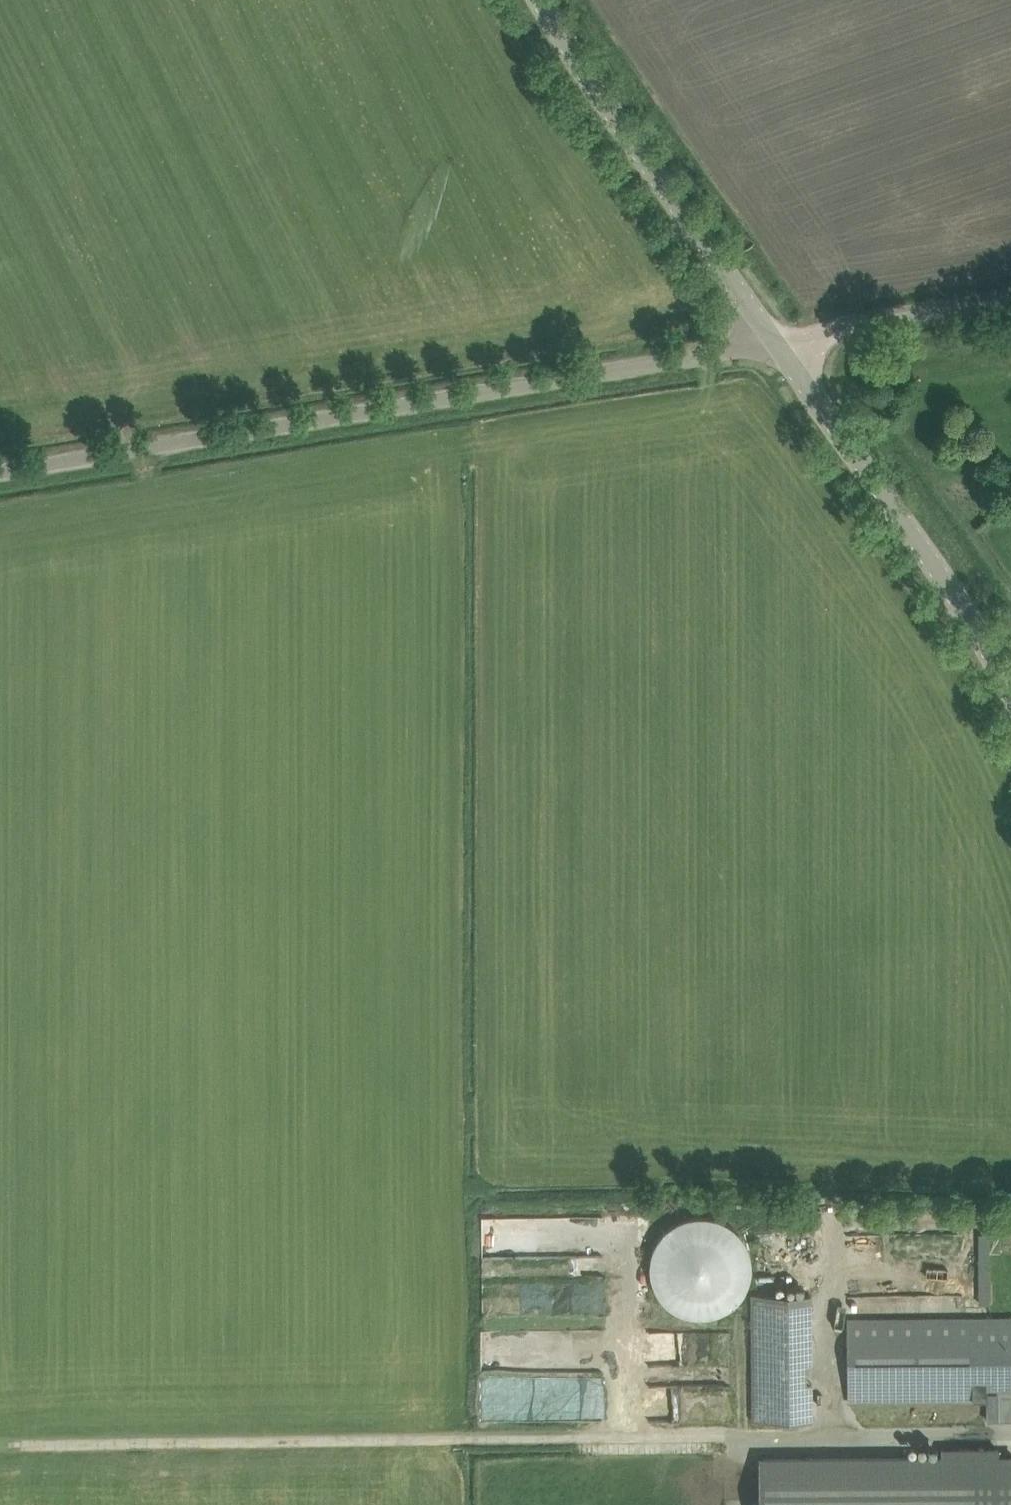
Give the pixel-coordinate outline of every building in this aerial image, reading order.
[(672,1225),(666,1230),(662,1233),(657,1241),(652,1253),(651,1270),(653,1282),(656,1288),(659,1294),(663,1299),(673,1308),(684,1314),(695,1316),(710,1316),(720,1313),(728,1309),(735,1303),(743,1294),(748,1285),(751,1276),(752,1264),(750,1255),(747,1247),(744,1240),(738,1232),(732,1227),(727,1223),(717,1218),(705,1216),(693,1216),(683,1219),(672,1225)] [(483,1277),(484,1312),(608,1309),(608,1274),(483,1277)] [(849,1400),(1010,1398),(1010,1316),(848,1318),(849,1400)] [(732,1365),(731,1331),(641,1332),(641,1365),(732,1365)] [(752,1356),(753,1419),(812,1418),(811,1356),(752,1356)] [(942,1447),(942,1456),(760,1458),(761,1504),(1010,1504),(1010,1456),(997,1456),(997,1447),(942,1447)]
